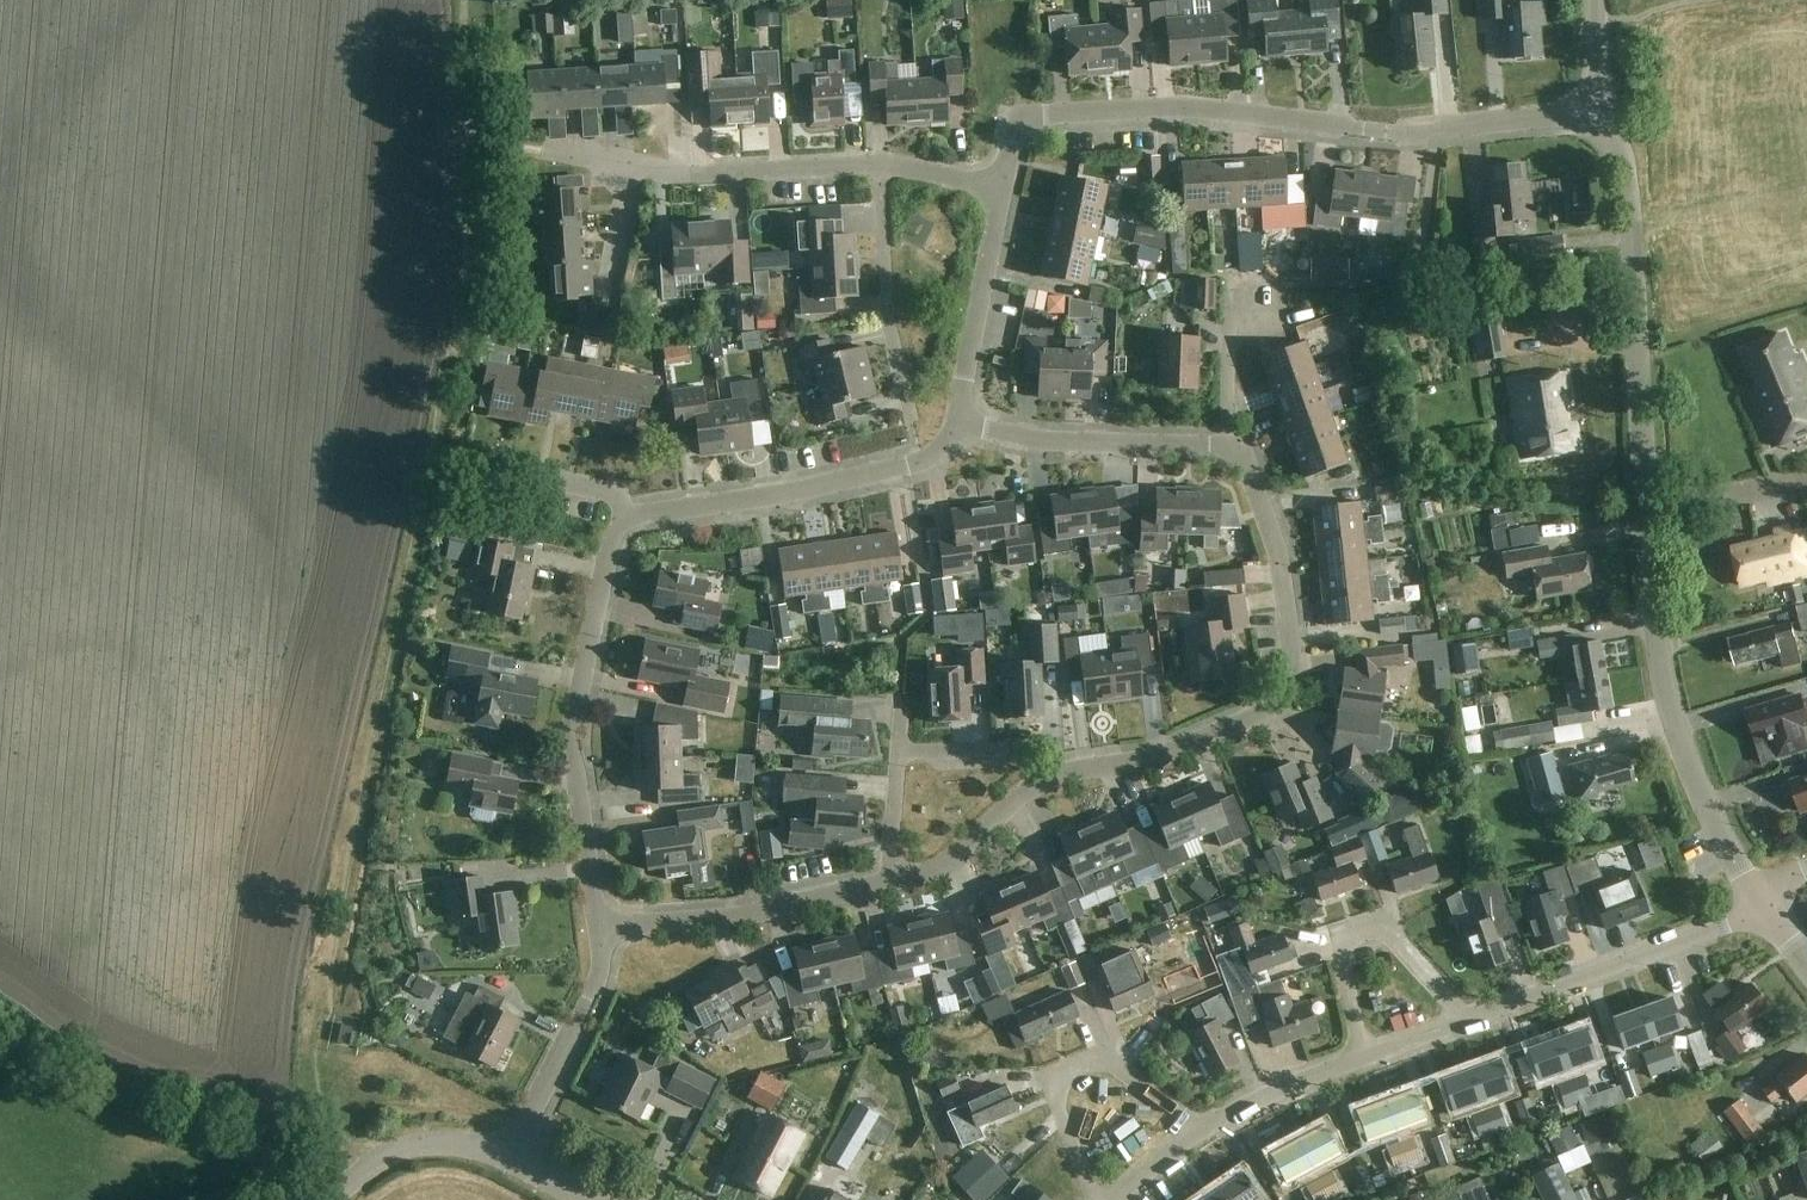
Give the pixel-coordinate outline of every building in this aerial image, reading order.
[(778,11),(778,0),(756,0),(756,12),(778,11)] [(855,0),(828,0),(829,18),(856,16),(855,0)] [(1170,66),(1198,63),(1194,18),(1179,19),(1177,0),(1149,3),(1152,44),(1168,43),(1170,66)] [(1194,18),(1198,63),(1226,60),(1224,37),(1239,36),(1236,0),(1207,0),(1208,16),(1194,18)] [(1292,11),(1263,14),(1261,0),(1247,0),(1249,31),(1264,30),(1266,57),(1296,54),(1292,11)] [(1296,54),(1326,51),(1325,40),(1340,39),(1336,0),(1321,0),(1322,9),(1292,11),(1296,54)] [(1398,71),(1434,67),(1429,15),(1446,13),(1445,0),(1414,0),(1415,15),(1390,18),(1392,37),(1395,37),(1398,71)] [(1543,24),(1541,2),(1505,5),(1505,0),(1480,0),(1482,19),(1501,18),(1504,58),(1540,55),(1537,25),(1543,24)] [(1096,27),(1100,72),(1131,69),(1128,42),(1142,41),(1139,8),(1125,10),(1126,24),(1096,27)] [(660,10),(661,26),(676,25),(675,10),(660,10)] [(551,14),(532,15),(533,34),(552,33),(551,14)] [(572,14),(552,15),(554,36),(574,34),(572,14)] [(1100,72),(1096,27),(1079,28),(1077,14),(1048,17),(1051,49),(1066,48),(1069,75),(1100,72)] [(795,101),(812,100),(814,124),(843,122),(841,85),(855,84),(853,50),(838,51),(839,60),(828,61),(828,75),(812,76),(812,64),(792,65),(792,64),(791,64),(793,103),(795,103),(795,101)] [(737,76),(740,124),(768,122),(766,85),(780,84),(778,51),(751,52),(753,75),(737,76)] [(689,96),(708,94),(710,126),(740,124),(737,76),(719,77),(718,52),(687,54),(689,96)] [(663,64),(629,66),(631,106),(632,106),(665,104),(664,85),(678,84),(677,55),(662,56),(663,64)] [(915,81),(918,123),(949,121),(947,95),(963,94),(961,59),(932,60),(933,79),(915,81)] [(918,123),(915,81),(898,81),(896,62),(868,64),(870,99),(885,98),(887,125),(918,123)] [(597,108),(598,108),(621,107),(621,114),(632,113),(632,106),(631,106),(629,66),(595,68),(597,108)] [(597,108),(595,68),(561,71),(564,117),(565,117),(565,110),(587,109),(588,116),(599,115),(598,108),(597,108)] [(529,119),(565,117),(564,117),(561,71),(526,73),(529,119)] [(1141,157),(1142,190),(1161,189),(1160,156),(1141,157)] [(1258,158),(1261,206),(1262,206),(1262,227),(1288,224),(1306,223),(1304,187),(1286,188),(1284,157),(1258,158)] [(1261,206),(1258,158),(1232,160),(1235,208),(1261,206)] [(1235,208),(1232,160),(1207,161),(1210,209),(1235,208)] [(1210,209),(1207,161),(1181,163),(1183,211),(1210,209)] [(1523,164),(1487,167),(1491,208),(1474,210),(1477,238),(1513,234),(1511,220),(1532,218),(1528,183),(1525,183),(1523,164)] [(1360,217),(1365,174),(1335,170),(1332,192),(1317,190),(1312,225),(1340,229),(1342,215),(1360,217)] [(1365,174),(1360,217),(1377,219),(1375,233),(1403,237),(1408,202),(1393,200),(1396,178),(1365,174)] [(1055,201),(1102,210),(1108,185),(1061,175),(1055,201)] [(535,226),(581,222),(580,212),(574,212),(572,189),(533,191),(535,226)] [(1050,226),(1097,235),(1102,210),(1055,201),(1050,226)] [(830,220),(829,205),(808,207),(809,222),(830,220)] [(1109,223),(1125,237),(1137,224),(1121,209),(1109,223)] [(812,268),(855,266),(853,235),(831,236),(830,220),(809,222),(795,223),(797,251),(811,251),(812,268)] [(581,222),(535,226),(535,227),(541,226),(544,264),(590,261),(590,260),(584,260),(581,222)] [(700,224),(704,272),(718,271),(719,284),(747,282),(745,246),(731,247),(729,222),(700,224)] [(704,272),(700,224),(672,226),(673,251),(659,252),(662,299),(676,298),(675,274),(704,272)] [(1163,230),(1136,224),(1132,243),(1165,250),(1163,230)] [(1184,224),(1170,225),(1173,273),(1187,272),(1184,224)] [(1045,251),(1092,260),(1097,235),(1050,226),(1045,251)] [(1522,256),(1564,251),(1562,236),(1520,241),(1522,256)] [(751,254),(752,270),(788,268),(786,251),(751,254)] [(1092,260),(1045,251),(1040,276),(1086,286),(1092,260)] [(1310,259),(1310,281),(1329,281),(1329,259),(1310,259)] [(590,261),(544,264),(544,265),(550,265),(553,298),(592,296),(590,261)] [(1352,279),(1364,280),(1366,263),(1354,262),(1352,279)] [(855,266),(812,268),(813,286),(799,287),(800,315),(836,313),(835,298),(857,296),(855,266)] [(1194,308),(1213,309),(1214,280),(1195,279),(1194,308)] [(1091,286),(1088,301),(1116,306),(1119,292),(1091,286)] [(1023,307),(1042,311),(1047,293),(1028,289),(1023,307)] [(1090,318),(1090,303),(1067,298),(1067,318),(1090,318)] [(582,302),(577,330),(600,334),(605,306),(582,302)] [(605,306),(600,334),(614,337),(619,309),(618,309),(605,306)] [(756,314),(757,329),(775,328),(774,313),(756,314)] [(1506,357),(1499,313),(1468,318),(1476,362),(1506,357)] [(737,331),(754,330),(753,317),(736,318),(737,331)] [(504,345),(530,350),(534,328),(508,323),(504,345)] [(1345,332),(1351,351),(1367,347),(1361,328),(1345,332)] [(1806,433),(1806,367),(1801,351),(1794,354),(1786,333),(1744,350),(1759,387),(1752,390),(1775,446),(1806,433)] [(599,339),(584,336),(582,346),(597,349),(599,339)] [(1162,337),(1159,387),(1195,389),(1197,338),(1162,337)] [(1064,398),(1065,350),(1046,350),(1047,339),(1025,338),(1024,373),(1038,374),(1037,397),(1064,398)] [(479,363),(487,364),(490,352),(493,352),(495,341),(484,339),(479,363)] [(818,383),(870,370),(864,346),(831,354),(827,339),(797,346),(804,372),(815,369),(818,383)] [(1065,350),(1064,398),(1090,399),(1091,376),(1105,376),(1106,341),(1085,340),(1085,351),(1065,350)] [(1268,381),(1314,366),(1305,341),(1259,357),(1268,381)] [(582,346),(580,356),(595,359),(597,349),(582,346)] [(1346,357),(1351,371),(1372,364),(1367,350),(1346,357)] [(1004,366),(1006,359),(994,356),(992,363),(1004,366)] [(550,409),(559,362),(548,360),(545,375),(527,372),(518,419),(547,425),(550,409)] [(578,415),(587,367),(559,362),(550,409),(578,415)] [(518,419),(527,372),(487,364),(483,389),(493,392),(489,414),(518,419)] [(1277,406),(1322,390),(1314,366),(1268,381),(1277,406)] [(606,420),(615,373),(587,367),(578,415),(606,420)] [(870,370),(818,383),(821,397),(810,400),(817,425),(846,418),(843,403),(876,395),(870,370)] [(1509,382),(1522,459),(1578,449),(1573,422),(1567,423),(1564,406),(1571,405),(1565,372),(1509,382)] [(615,373),(606,420),(634,425),(638,403),(649,405),(654,380),(615,373)] [(720,403),(726,451),(753,448),(749,423),(763,421),(757,379),(729,383),(732,402),(720,403)] [(1352,390),(1355,405),(1375,400),(1371,385),(1352,390)] [(677,434),(697,431),(700,455),(726,451),(720,403),(705,406),(702,388),(671,392),(677,434)] [(1285,430),(1331,414),(1322,390),(1277,406),(1285,430)] [(1293,454),(1339,438),(1331,414),(1285,430),(1293,454)] [(1339,438),(1293,454),(1302,479),(1348,463),(1339,438)] [(1403,485),(1375,488),(1377,503),(1401,500),(1402,508),(1408,508),(1407,499),(1405,499),(1403,485)] [(1081,492),(1087,534),(1105,532),(1107,546),(1135,542),(1136,506),(1115,509),(1112,488),(1081,492)] [(1186,533),(1187,491),(1156,489),(1155,516),(1140,516),(1139,551),(1167,552),(1168,532),(1186,533)] [(1232,504),(1218,504),(1219,492),(1187,491),(1186,533),(1203,534),(1203,548),(1217,548),(1217,527),(1239,528),(1239,530),(1241,529),(1233,503),(1232,503),(1232,504)] [(1037,508),(1044,555),(1071,551),(1069,537),(1087,534),(1081,492),(1050,496),(1052,506),(1037,508)] [(1315,537),(1382,529),(1380,515),(1367,517),(1367,521),(1362,522),(1360,501),(1312,506),(1315,537)] [(982,506),(987,549),(1005,546),(1008,565),(1035,561),(1030,526),(1016,528),(1012,502),(982,506)] [(987,549),(982,506),(951,511),(955,537),(939,539),(943,574),(972,570),(970,551),(987,549)] [(1733,548),(1742,585),(1768,579),(1769,585),(1806,576),(1806,531),(1792,534),(1790,527),(1775,530),(1777,537),(1733,548)] [(1318,566),(1366,561),(1364,541),(1369,540),(1370,544),(1383,543),(1382,529),(1315,537),(1318,566)] [(866,536),(876,603),(889,601),(887,588),(883,588),(882,583),(903,580),(896,532),(866,536)] [(837,541),(844,589),(864,586),(864,591),(860,592),(862,605),(876,603),(866,536),(837,541)] [(481,539),(477,555),(474,570),(495,574),(487,612),(518,618),(524,591),(527,591),(532,567),(514,563),(517,547),(481,539)] [(807,545),(817,611),(831,610),(829,596),(824,597),(824,591),(844,589),(837,541),(807,545)] [(817,611),(807,545),(777,550),(784,597),(805,594),(806,600),(801,600),(803,613),(817,611)] [(1584,558),(1583,553),(1548,560),(1546,546),(1502,553),(1507,577),(1533,573),(1537,598),(1590,589),(1586,572),(1590,571),(1591,569),(1589,559),(1588,557),(1584,558)] [(1321,595),(1388,588),(1387,574),(1373,575),(1374,580),(1368,581),(1366,561),(1318,566),(1321,595)] [(1173,589),(1184,589),(1185,570),(1174,569),(1173,589)] [(1205,588),(1244,584),(1243,569),(1203,572),(1205,588)] [(659,573),(653,604),(683,610),(680,625),(715,632),(721,604),(702,601),(706,582),(659,573)] [(1134,591),(1146,592),(1146,576),(1134,576),(1134,591)] [(935,613),(956,610),(951,577),(930,580),(935,613)] [(1119,580),(1121,594),(1130,593),(1128,579),(1119,580)] [(1052,601),(1067,599),(1065,582),(1050,584),(1052,601)] [(919,584),(918,584),(903,586),(908,615),(920,614),(922,612),(924,613),(919,584)] [(1801,584),(1788,587),(1792,605),(1806,602),(1801,584)] [(1388,588),(1321,595),(1325,625),(1373,620),(1370,600),(1376,599),(1376,603),(1390,602),(1388,588)] [(980,609),(995,607),(993,592),(978,594),(980,609)] [(1185,627),(1193,683),(1235,677),(1228,630),(1247,628),(1243,594),(1210,599),(1213,623),(1185,627)] [(786,604),(770,606),(774,640),(791,638),(786,604)] [(1076,604),(1056,606),(1057,621),(1077,619),(1076,604)] [(1797,607),(1804,631),(1806,630),(1806,604),(1797,607)] [(1403,616),(1379,619),(1381,635),(1405,632),(1403,616)] [(1180,618),(1156,621),(1157,634),(1181,631),(1180,618)] [(1778,642),(1795,638),(1791,624),(1748,635),(1748,637),(1729,642),(1735,664),(1754,659),(1755,660),(1781,653),(1778,642)] [(1007,717),(1042,715),(1039,663),(1057,662),(1055,625),(1025,626),(1027,663),(1000,664),(1001,683),(1005,683),(1007,717)] [(1530,628),(1505,632),(1509,652),(1534,647),(1530,628)] [(1108,652),(1114,700),(1142,696),(1138,667),(1153,665),(1148,633),(1120,637),(1122,650),(1108,652)] [(1578,678),(1605,674),(1599,640),(1579,644),(1577,634),(1548,638),(1551,655),(1573,652),(1578,678)] [(1114,700),(1108,652),(1080,655),(1077,637),(1063,639),(1068,677),(1082,675),(1086,703),(1114,700)] [(1446,640),(1413,644),(1415,660),(1431,658),(1432,668),(1449,667),(1446,640)] [(646,641),(638,678),(687,687),(684,705),(723,712),(728,683),(693,676),(698,651),(646,641)] [(1337,710),(1379,716),(1385,674),(1374,673),(1375,666),(1403,663),(1408,663),(1407,645),(1401,645),(1358,650),(1360,664),(1359,671),(1343,668),(1337,710)] [(482,683),(477,709),(474,724),(499,729),(503,711),(530,716),(536,681),(485,671),(489,654),(452,647),(446,676),(482,683)] [(931,722),(969,719),(967,684),(983,683),(981,650),(957,651),(958,668),(928,670),(931,722)] [(1605,674),(1578,678),(1582,704),(1554,708),(1557,725),(1592,720),(1591,711),(1611,707),(1605,674)] [(776,720),(779,687),(767,686),(764,719),(776,720)] [(831,754),(865,757),(868,721),(816,717),(818,699),(780,696),(778,726),(814,729),(812,756),(831,757),(831,754)] [(1806,727),(1806,717),(1801,696),(1747,711),(1756,742),(1772,737),(1777,757),(1806,748),(1806,733),(1805,727),(1806,727)] [(637,759),(680,757),(679,740),(698,739),(696,711),(656,703),(651,727),(636,728),(637,759)] [(1379,716),(1337,710),(1331,752),(1345,754),(1344,763),(1334,773),(1364,801),(1376,788),(1360,773),(1362,757),(1373,758),(1379,716)] [(1551,721),(1499,730),(1499,731),(1492,732),(1495,751),(1555,741),(1551,721)] [(1564,799),(1552,752),(1526,759),(1527,761),(1518,763),(1525,787),(1534,785),(1539,806),(1564,799)] [(1610,754),(1572,764),(1581,798),(1596,795),(1596,791),(1634,781),(1627,752),(1611,756),(1610,754)] [(496,810),(512,813),(518,782),(488,776),(491,761),(450,754),(445,784),(472,789),(469,805),(472,806),(471,814),(474,818),(490,822),(495,819),(496,810)] [(735,764),(753,766),(754,756),(736,754),(735,764)] [(680,757),(637,759),(638,790),(657,789),(658,804),(700,802),(699,773),(680,774),(680,757)] [(1281,821),(1299,813),(1307,829),(1330,819),(1313,779),(1301,784),(1291,762),(1261,775),(1281,821)] [(845,779),(802,776),(785,774),(783,803),(816,806),(814,824),(791,822),(789,846),(817,848),(819,831),(859,834),(862,797),(844,796),(845,779)] [(1790,782),(1800,812),(1806,810),(1806,776),(1790,782)] [(1181,796),(1197,835),(1213,829),(1220,846),(1249,834),(1233,795),(1217,802),(1209,784),(1181,796)] [(1391,797),(1385,792),(1373,810),(1390,822),(1427,805),(1418,785),(1391,797)] [(1197,835),(1181,796),(1152,809),(1160,826),(1143,833),(1157,863),(1160,872),(1189,860),(1182,842),(1197,835)] [(702,830),(722,828),(719,806),(676,812),(678,827),(642,832),(647,869),(664,867),(665,879),(691,875),(690,863),(707,861),(702,830)] [(1370,807),(1336,820),(1338,824),(1324,830),(1330,845),(1378,826),(1370,807)] [(1157,863),(1143,833),(1140,824),(1124,831),(1116,814),(1088,826),(1112,882),(1157,863)] [(1561,835),(1558,823),(1548,826),(1551,837),(1561,835)] [(1438,879),(1419,825),(1402,831),(1412,858),(1386,867),(1396,894),(1438,879)] [(1077,897),(1096,889),(1112,882),(1088,826),(1059,838),(1067,856),(1051,863),(1060,887),(1074,919),(1084,914),(1077,897)] [(1359,835),(1367,858),(1369,864),(1387,857),(1377,828),(1359,835)] [(1352,863),(1367,858),(1359,835),(1328,846),(1335,866),(1311,874),(1320,901),(1361,887),(1352,863)] [(779,842),(762,845),(764,859),(781,857),(779,842)] [(1260,878),(1271,874),(1264,858),(1254,862),(1260,878)] [(1565,863),(1566,864),(1576,893),(1590,888),(1604,927),(1648,912),(1638,884),(1607,895),(1594,858),(1576,865),(1574,860),(1565,863)] [(1524,901),(1527,910),(1540,949),(1568,940),(1561,918),(1568,916),(1562,900),(1576,895),(1576,893),(1566,864),(1543,871),(1550,892),(1524,901)] [(1074,919),(1060,887),(1046,893),(1038,874),(1009,886),(1026,925),(1042,918),(1047,930),(1074,919)] [(483,951),(519,945),(515,917),(518,917),(514,892),(485,896),(482,877),(448,882),(454,920),(478,917),(483,951)] [(1507,900),(1499,878),(1483,883),(1491,905),(1507,900)] [(972,914),(990,955),(1015,944),(1010,931),(1026,925),(1009,886),(981,898),(985,908),(972,914)] [(1206,902),(1217,890),(1212,886),(1201,898),(1206,902)] [(1161,921),(1175,915),(1170,902),(1155,908),(1161,921)] [(917,920),(927,962),(944,958),(947,970),(975,964),(967,930),(952,933),(948,913),(917,920)] [(1495,917),(1465,927),(1480,970),(1506,961),(1498,938),(1502,937),(1495,917)] [(927,962),(917,920),(887,927),(892,948),(875,952),(883,986),(914,978),(911,965),(927,962)] [(1230,997),(1257,987),(1253,974),(1292,960),(1282,933),(1255,943),(1247,923),(1229,930),(1236,952),(1216,959),(1230,997)] [(1153,946),(1171,938),(1165,924),(1146,933),(1153,946)] [(883,986),(875,952),(874,949),(858,953),(854,935),(823,943),(833,984),(850,980),(853,993),(868,989),(875,1018),(886,1015),(881,993),(876,994),(875,988),(883,986)] [(833,984),(823,943),(793,950),(798,968),(781,972),(789,1008),(819,1001),(816,988),(833,984)] [(1095,967),(1114,1012),(1153,995),(1134,950),(1095,967)] [(1086,983),(1076,961),(1060,967),(1069,990),(1086,983)] [(746,989),(731,962),(709,974),(712,979),(686,993),(704,1026),(740,1007),(749,1023),(777,1007),(763,980),(746,989)] [(1750,983),(1732,997),(1720,982),(1703,995),(1729,1029),(1716,1039),(1731,1058),(1746,1047),(1734,1031),(1767,1006),(1750,983)] [(971,983),(940,989),(944,1008),(975,1001),(971,983)] [(467,995),(446,1036),(465,1046),(463,1051),(494,1066),(517,1021),(498,1011),(505,998),(479,985),(473,998),(467,995)] [(1308,1003),(1292,1008),(1287,995),(1263,1003),(1257,987),(1230,997),(1243,1032),(1264,1024),(1273,1047),(1318,1030),(1308,1003)] [(1067,989),(1027,1007),(1012,1014),(1024,1041),(1079,1016),(1067,989)] [(1188,1035),(1210,1077),(1238,1062),(1219,1026),(1234,1018),(1221,994),(1200,1004),(1207,1017),(1200,1020),(1204,1027),(1188,1035)] [(910,1028),(899,995),(888,999),(898,1032),(910,1028)] [(1642,1008),(1653,1039),(1682,1028),(1671,997),(1642,1008)] [(1653,1039),(1642,1008),(1612,1018),(1623,1049),(1653,1039)] [(349,1045),(353,1027),(341,1024),(338,1042),(349,1045)] [(1705,1028),(1692,1034),(1705,1067),(1718,1062),(1705,1028)] [(1556,1040),(1567,1070),(1597,1059),(1586,1029),(1556,1040)] [(1567,1070),(1556,1040),(1526,1050),(1537,1081),(1567,1070)] [(1656,1048),(1664,1071),(1677,1067),(1669,1044),(1656,1048)] [(1664,1071),(1656,1048),(1642,1053),(1650,1076),(1664,1071)] [(1761,1088),(1771,1101),(1786,1089),(1796,1101),(1806,1091),(1806,1056),(1805,1053),(1776,1075),(1777,1076),(1761,1088)] [(700,1107),(714,1080),(680,1063),(671,1080),(663,1075),(663,1074),(623,1054),(596,1107),(616,1117),(619,1110),(638,1119),(651,1092),(654,1093),(658,1086),(700,1107)] [(1471,1070),(1481,1100),(1510,1090),(1500,1060),(1471,1070)] [(1633,1069),(1618,1074),(1625,1098),(1641,1093),(1633,1069)] [(787,1084),(761,1070),(746,1097),(772,1111),(787,1084)] [(1481,1100),(1471,1070),(1442,1080),(1453,1110),(1468,1105),(1485,1152),(1496,1148),(1491,1134),(1493,1133),(1485,1110),(1481,1100)] [(1583,1075),(1583,1074),(1570,1079),(1570,1080),(1579,1104),(1583,1116),(1596,1112),(1591,1097),(1600,1093),(1593,1072),(1583,1075)] [(953,1076),(936,1083),(943,1097),(939,1099),(945,1113),(963,1105),(957,1091),(959,1090),(953,1076)] [(1579,1104),(1570,1080),(1556,1085),(1565,1109),(1579,1104)] [(1005,1084),(966,1100),(978,1127),(1016,1110),(1005,1084)] [(1399,1141),(1408,1165),(1421,1160),(1409,1127),(1425,1121),(1414,1091),(1385,1102),(1399,1141)] [(1529,1096),(1514,1102),(1522,1123),(1537,1117),(1529,1096)] [(1766,1134),(1739,1100),(1720,1115),(1727,1124),(1731,1121),(1751,1146),(1766,1134)] [(1382,1136),(1386,1146),(1399,1141),(1385,1102),(1356,1112),(1367,1141),(1382,1136)] [(857,1103),(825,1158),(847,1171),(879,1115),(857,1103)] [(1485,1110),(1493,1133),(1496,1132),(1500,1143),(1509,1140),(1506,1129),(1498,1105),(1485,1110)] [(735,1178),(771,1197),(803,1134),(767,1115),(735,1178)] [(1298,1140),(1314,1168),(1341,1153),(1325,1125),(1298,1140)] [(1709,1131),(1689,1145),(1702,1162),(1721,1147),(1709,1131)] [(1446,1134),(1430,1139),(1440,1168),(1456,1163),(1446,1134)] [(1314,1168),(1298,1140),(1271,1155),(1286,1183),(1314,1168)] [(1394,1170),(1408,1165),(1399,1141),(1386,1146),(1394,1170)] [(1793,1155),(1806,1191),(1806,1150),(1793,1155)] [(1557,1163),(1529,1177),(1541,1199),(1576,1199),(1557,1163)] [(1372,1192),(1359,1166),(1346,1173),(1360,1199),(1372,1192)] [(1225,1199),(1257,1199),(1261,1197),(1243,1171),(1217,1188),(1225,1199)] [(1330,1199),(1331,1199),(1343,1194),(1330,1171),(1317,1178),(1330,1199)] [(1317,1178),(1305,1185),(1313,1199),(1330,1199),(1317,1178)] [(1015,1188),(1011,1194),(1020,1199),(1019,1199),(1049,1199),(1021,1179),(1015,1188)] [(1217,1188),(1201,1199),(1225,1199),(1217,1188)] [(824,1199),(844,1199),(829,1191),(824,1199)]
